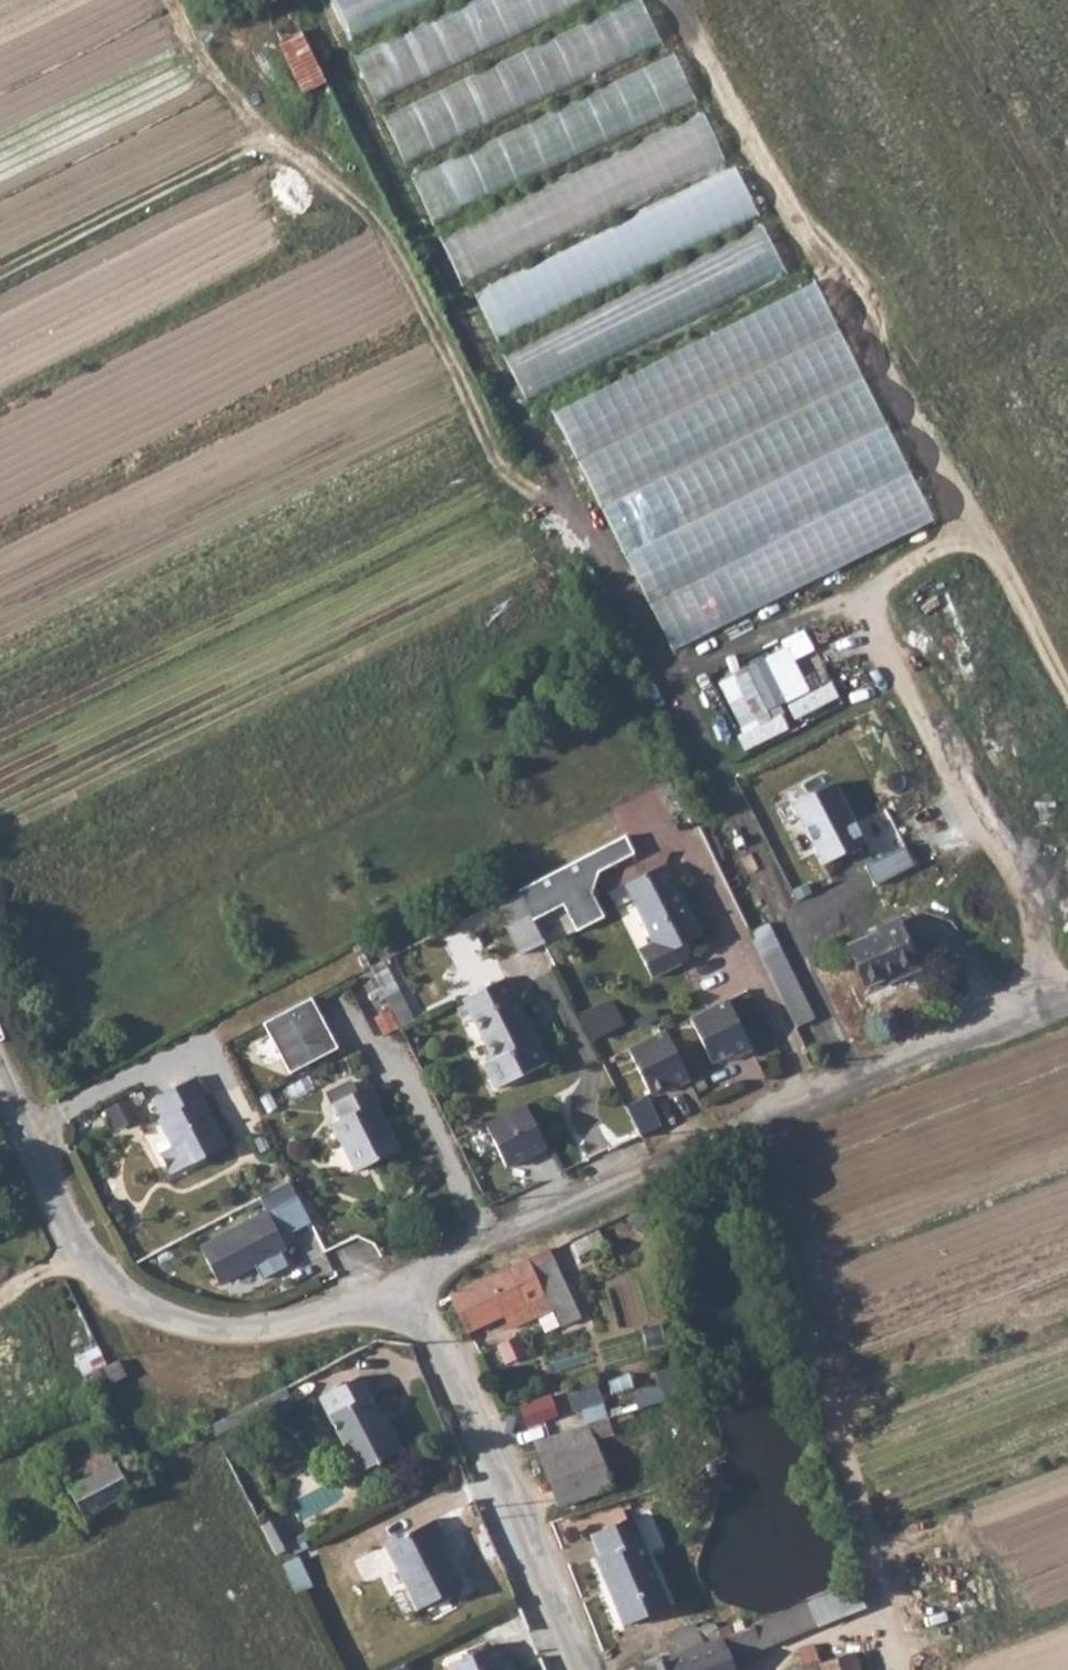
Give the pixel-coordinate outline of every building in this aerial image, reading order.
[(427,0),(329,0),(348,38),(427,0)] [(369,99),(579,0),(476,0),(351,59),(369,99)] [(402,164),(659,43),(638,0),(629,0),(380,118),(402,164)] [(430,225),(695,98),(671,49),(407,177),(430,225)] [(308,50),(286,60),(300,92),(322,82),(308,50)] [(434,242),(459,291),(723,162),(698,112),(434,242)] [(495,341),(758,215),(735,168),(473,294),(495,341)] [(502,357),(525,402),(786,271),(763,226),(502,357)] [(550,411),(669,650),(930,521),(811,282),(550,411)] [(738,667),(763,713),(808,689),(783,643),(738,667)] [(835,687),(793,703),(797,714),(839,698),(835,687)] [(831,780),(790,801),(822,863),(863,842),(831,780)] [(910,848),(869,860),(875,880),(916,868),(910,848)] [(668,866),(626,887),(653,943),(638,950),(653,979),(683,964),(677,951),(703,937),(668,866)] [(535,883),(520,892),(544,941),(569,928),(544,878),(535,883)] [(520,892),(494,904),(519,953),(544,941),(520,892)] [(849,943),(867,986),(890,977),(919,964),(900,921),(849,943)] [(777,944),(759,953),(781,998),(796,1028),(814,1019),(777,944)] [(890,977),(867,986),(870,992),(892,983),(890,977)] [(508,979),(466,999),(496,1061),(486,1066),(497,1088),(549,1063),(508,979)] [(265,1021),(291,1070),(337,1045),(311,996),(265,1021)] [(728,1000),(691,1018),(713,1063),(733,1053),(735,1058),(753,1049),(728,1000)] [(617,1001),(586,1010),(594,1036),(624,1027),(617,1001)] [(666,1031),(629,1049),(651,1094),(671,1084),(673,1088),(690,1080),(666,1031)] [(207,1094),(198,1076),(155,1098),(164,1116),(158,1119),(167,1136),(157,1141),(155,1145),(169,1173),(182,1167),(184,1169),(227,1148),(202,1096),(207,1094)] [(345,1119),(335,1124),(359,1171),(403,1148),(379,1101),(381,1100),(372,1084),(336,1101),(345,1119)] [(486,1122),(506,1164),(546,1145),(526,1103),(486,1122)] [(278,1237),(309,1222),(289,1182),(258,1197),(266,1213),(278,1237)] [(266,1213),(199,1246),(216,1281),(284,1248),(278,1237),(266,1213)] [(596,1230),(573,1243),(579,1255),(603,1242),(596,1230)] [(563,1286),(547,1250),(450,1296),(466,1331),(504,1314),(510,1327),(533,1316),(528,1302),(563,1286)] [(100,1351),(78,1306),(48,1320),(63,1349),(78,1378),(89,1372),(107,1364),(100,1351)] [(521,1336),(500,1345),(506,1361),(528,1353),(521,1336)] [(107,1364),(89,1372),(97,1388),(101,1387),(124,1375),(116,1360),(107,1364)] [(356,1377),(315,1397),(354,1472),(397,1450),(385,1427),(382,1427),(356,1377)] [(596,1387),(567,1397),(573,1411),(602,1402),(596,1387)] [(554,1393),(521,1405),(529,1426),(562,1414),(554,1393)] [(58,1470),(67,1486),(115,1461),(119,1469),(140,1458),(125,1432),(105,1442),(107,1445),(58,1470)] [(593,1440),(540,1459),(557,1505),(610,1485),(593,1440)] [(115,1461),(67,1486),(81,1514),(129,1489),(119,1469),(115,1461)] [(631,1516),(591,1533),(599,1554),(595,1556),(624,1624),(668,1605),(631,1516)] [(276,1518),(259,1526),(275,1555),(287,1549),(291,1548),(276,1518)] [(434,1521),(383,1547),(415,1610),(460,1587),(435,1542),(443,1538),(434,1521)] [(814,1633),(814,1607),(810,1607),(807,1615),(797,1615),(795,1629),(814,1633)] [(660,1661),(664,1669),(733,1669),(729,1661),(760,1649),(750,1627),(718,1640),(717,1626),(712,1623),(706,1624),(697,1627),(695,1624),(662,1638),(670,1657),(660,1661)] [(852,1652),(819,1662),(814,1648),(814,1646),(809,1644),(797,1647),(804,1669),(858,1669),(852,1652)] [(448,1665),(450,1669),(514,1669),(510,1661),(503,1663),(496,1646),(448,1665)] [(642,1662),(644,1668),(640,1669),(664,1669),(660,1661),(657,1655),(642,1662)]
